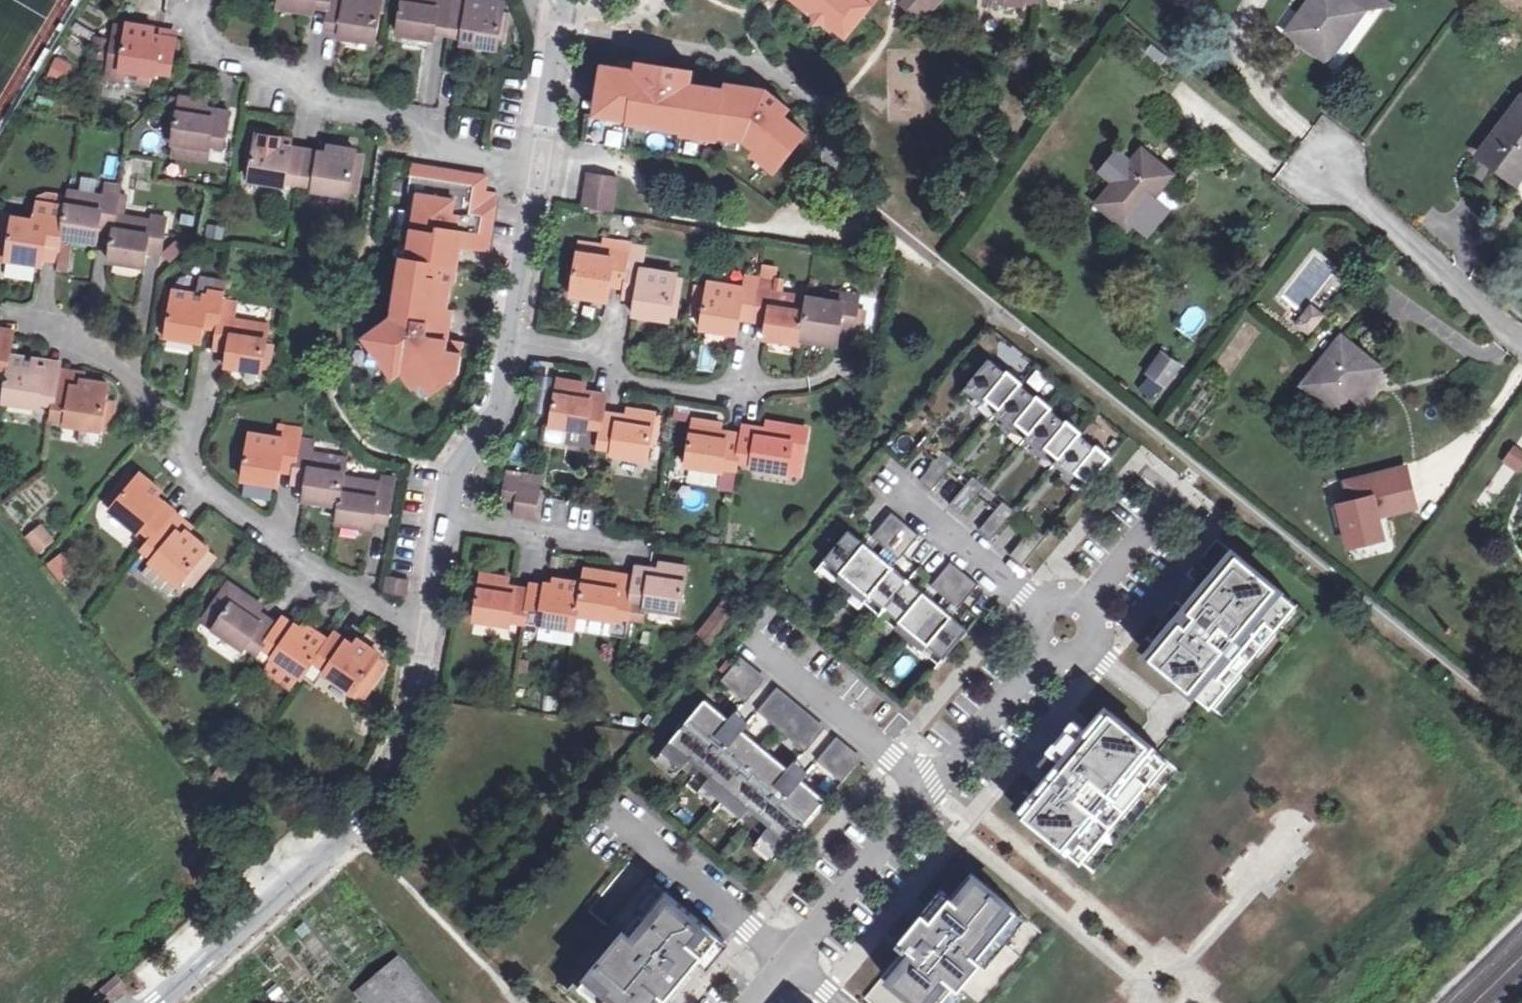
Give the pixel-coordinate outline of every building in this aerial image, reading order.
[(304,1),(305,0),(255,0),(253,13),(289,19),(290,10),(303,12),(299,38),(311,39),(311,44),(349,49),(356,3),(335,0),(317,0),(317,3),(304,1)] [(424,8),(411,6),(412,0),(411,0),(377,0),(370,39),(406,44),(407,33),(420,35),(436,37),(434,49),(470,53),(476,9),(441,4),(440,10),(424,8)] [(441,4),(441,0),(426,0),(424,8),(440,10),(441,4)] [(844,44),(878,0),(788,0),(844,44)] [(895,9),(901,13),(922,30),(946,0),(903,0),(895,9)] [(1021,0),(983,0),(983,7),(1010,10),(1011,6),(1020,8),(1021,0)] [(1362,0),(1319,0),(1294,35),(1333,63),(1370,15),(1358,6),(1362,0)] [(1390,0),(1362,0),(1358,6),(1370,15),(1402,8),(1390,0)] [(98,73),(128,78),(139,79),(140,72),(154,74),(159,43),(135,39),(136,34),(105,29),(103,38),(93,37),(90,55),(100,57),(98,73)] [(100,57),(90,55),(86,81),(127,88),(128,78),(98,73),(100,57)] [(636,73),(637,67),(618,65),(616,72),(636,75),(636,73)] [(656,76),(657,70),(637,67),(636,73),(656,76)] [(636,75),(616,72),(598,69),(589,117),(583,116),(577,148),(621,154),(626,127),(729,144),(746,158),(742,164),(767,183),(801,142),(780,125),(786,116),(765,98),(753,95),(720,89),(719,94),(685,89),(687,74),(657,70),(656,76),(636,73),(636,75)] [(1482,157),(1518,184),(1521,179),(1521,102),(1482,157)] [(207,118),(206,126),(195,125),(197,111),(167,106),(160,150),(200,157),(201,151),(213,153),(218,120),(207,118)] [(281,152),(279,160),(269,159),(272,144),(241,140),(234,184),(276,191),(277,185),(301,188),(300,194),(339,199),(346,154),(323,151),(322,159),(281,152)] [(1104,210),(1136,235),(1160,204),(1155,200),(1174,176),(1147,156),(1104,210)] [(485,256),(490,215),(478,213),(480,196),(482,183),(407,172),(403,201),(407,203),(402,237),(408,238),(403,264),(397,263),(387,321),(359,341),(386,382),(395,376),(407,396),(417,389),(425,401),(453,380),(457,359),(448,357),(449,348),(464,253),(485,256)] [(608,214),(613,185),(584,180),(579,209),(608,214)] [(478,213),(490,215),(493,198),(480,196),(478,213)] [(158,260),(162,230),(146,228),(145,233),(112,229),(115,206),(99,204),(99,209),(63,204),(60,227),(32,223),(30,233),(5,230),(0,260),(0,270),(40,275),(41,267),(43,250),(57,252),(58,248),(91,253),(92,244),(94,234),(110,236),(108,246),(103,275),(138,282),(140,267),(141,258),(158,260)] [(94,234),(92,244),(108,246),(110,236),(94,234)] [(598,244),(597,250),(624,254),(625,248),(598,244)] [(577,247),(575,259),(595,262),(597,250),(577,247)] [(55,269),(57,252),(43,250),(41,267),(55,269)] [(604,306),(607,291),(609,279),(621,281),(619,291),(635,294),(633,305),(631,323),(664,327),(671,280),(634,275),(635,269),(622,267),(624,254),(597,250),(595,262),(575,259),(567,301),(604,306)] [(141,258),(140,267),(156,269),(158,260),(141,258)] [(609,279),(607,291),(619,293),(619,291),(621,281),(609,279)] [(839,322),(855,324),(859,296),(844,294),(843,301),(769,290),(769,284),(740,280),(740,285),(707,281),(700,326),(733,331),(735,322),(737,310),(751,312),(766,314),(765,326),(763,336),(798,341),(799,337),(836,342),(838,331),(839,322)] [(635,294),(619,291),(619,293),(618,302),(633,305),(635,294)] [(229,357),(228,365),(225,378),(263,384),(270,339),(232,333),(233,326),(221,324),(223,306),(209,304),(208,308),(172,302),(171,311),(166,343),(165,349),(201,354),(203,342),(204,334),(217,336),(216,344),(214,355),(229,357)] [(1176,328),(1192,338),(1207,316),(1190,305),(1176,328)] [(166,343),(171,311),(160,310),(155,342),(166,343)] [(737,310),(735,322),(749,324),(765,326),(766,314),(751,312),(737,310)] [(839,322),(838,331),(853,334),(855,324),(839,322)] [(204,334),(203,342),(216,344),(217,336),(204,334)] [(1352,419),(1389,370),(1348,339),(1312,387),(1352,419)] [(77,396),(76,409),(65,407),(66,398),(52,396),(54,381),(44,379),(42,387),(31,385),(32,377),(34,370),(7,365),(9,348),(0,346),(0,383),(3,384),(0,404),(0,415),(32,420),(32,415),(48,418),(46,436),(60,438),(59,443),(100,449),(101,444),(107,409),(108,400),(77,396)] [(459,349),(449,348),(448,357),(457,359),(459,349)] [(1139,389),(1160,403),(1185,366),(1163,352),(1139,389)] [(229,357),(214,355),(213,363),(228,365),(229,357)] [(991,362),(965,392),(985,409),(990,403),(1000,412),(1022,387),(1023,386),(1009,374),(1008,376),(991,362)] [(1048,394),(1055,381),(1036,372),(1030,386),(1048,394)] [(42,387),(44,379),(32,377),(31,385),(42,387)] [(76,409),(77,396),(79,384),(54,381),(52,396),(66,398),(65,407),(76,409)] [(609,432),(610,423),(596,421),(599,400),(586,397),(584,405),(575,404),(577,389),(550,385),(543,428),(563,431),(579,433),(579,429),(594,431),(591,450),(590,452),(606,455),(606,458),(641,463),(648,421),(623,417),(621,425),(620,434),(609,432)] [(1037,400),(1022,387),(1000,412),(996,416),(1014,433),(1019,427),(1030,438),(1052,412),(1054,411),(1039,398),(1037,400)] [(107,409),(101,444),(111,445),(117,410),(107,409)] [(1067,425),(1052,412),(1030,438),(1026,442),(1044,458),(1049,452),(1060,462),(1082,437),(1083,436),(1068,423),(1067,425)] [(786,467),(792,428),(793,424),(766,420),(763,436),(754,435),(755,427),(741,424),(740,430),(727,428),(726,437),(713,435),(716,420),(691,416),(684,461),(720,467),(721,462),(735,464),(736,457),(748,459),(748,463),(786,467)] [(620,434),(621,425),(610,423),(609,432),(620,434)] [(792,428),(786,467),(800,469),(807,430),(792,428)] [(579,433),(563,431),(561,445),(591,450),(594,431),(579,429),(579,433)] [(1097,450),(1082,437),(1060,462),(1057,466),(1074,481),(1079,476),(1091,486),(1113,460),(1099,448),(1097,450)] [(307,488),(305,497),(303,511),(336,517),(334,533),(357,537),(360,521),(384,525),(389,497),(377,495),(378,489),(343,483),(345,470),(311,464),(312,458),(296,456),(298,446),(281,443),(280,451),(247,445),(238,493),(271,498),(274,484),(276,473),(291,476),(289,486),(307,488)] [(1521,467),(1521,448),(1511,443),(1502,462),(1520,471),(1521,467)] [(945,454),(922,483),(933,493),(958,464),(945,454)] [(1411,465),(1344,481),(1349,505),(1338,508),(1350,556),(1392,546),(1386,521),(1422,512),(1411,465)] [(276,473),(274,484),(289,486),(291,476),(276,473)] [(109,508),(135,481),(130,477),(104,504),(109,508)] [(106,511),(134,539),(137,536),(145,543),(160,527),(170,517),(154,502),(159,496),(138,477),(135,481),(109,508),(106,511)] [(540,489),(520,486),(521,479),(504,477),(500,502),(516,505),(515,513),(536,515),(540,489)] [(975,480),(951,508),(963,519),(988,490),(975,480)] [(307,488),(289,486),(288,495),(305,497),(307,488)] [(1004,503),(981,532),(993,542),(1017,513),(1004,503)] [(893,515),(873,540),(886,551),(906,526),(893,515)] [(170,517),(160,527),(177,543),(181,538),(187,533),(170,517)] [(43,525),(25,538),(38,556),(57,543),(43,525)] [(906,526),(886,551),(901,563),(921,539),(906,526)] [(199,555),(181,538),(177,543),(160,527),(145,543),(138,550),(135,553),(142,559),(139,562),(141,564),(167,588),(173,582),(194,560),(199,555)] [(1034,529),(1011,558),(1023,568),(1047,540),(1034,529)] [(850,535),(827,563),(854,585),(878,557),(867,547),(865,548),(850,535)] [(137,536),(134,539),(131,542),(138,550),(145,543),(137,536)] [(1165,651),(1156,662),(1199,698),(1225,720),(1311,617),(1233,552),(1187,608),(1195,616),(1186,627),(1177,620),(1156,644),(1165,651)] [(46,566),(61,585),(76,573),(62,554),(46,566)] [(895,570),(878,557),(854,585),(885,611),(907,584),(893,572),(895,570)] [(201,566),(194,560),(173,582),(180,588),(201,566)] [(167,588),(141,564),(130,575),(156,600),(167,588)] [(932,589),(944,600),(966,576),(953,564),(932,589)] [(531,588),(516,585),(516,591),(504,589),(506,578),(482,574),(474,618),(510,623),(511,619),(525,621),(526,615),(538,617),(537,623),(577,630),(580,612),(611,617),(612,611),(628,614),(627,620),(644,623),(646,612),(680,618),(689,572),(662,568),(659,584),(649,582),(651,574),(636,572),(634,584),(621,582),(620,589),(610,588),(613,573),(587,569),(585,583),(555,578),(553,591),(544,589),(544,583),(532,581),(531,588)] [(966,576),(944,600),(960,612),(980,588),(966,576)] [(403,601),(406,583),(383,580),(381,597),(403,601)] [(923,598),(907,584),(885,611),(914,636),(939,608),(924,596),(923,598)] [(189,628),(200,636),(226,601),(215,593),(189,628)] [(238,657),(246,662),(252,655),(268,667),(266,670),(277,678),(290,687),(292,684),(301,672),(311,680),(311,685),(340,705),(342,702),(362,674),(367,667),(345,651),(338,662),(329,655),(333,650),(322,642),(318,648),(300,635),(293,644),(270,628),(263,638),(250,628),(246,634),(238,628),(247,616),(226,601),(200,636),(235,661),(238,657)] [(955,620),(939,608),(914,636),(946,662),(968,635),(953,622),(955,620)] [(715,614),(705,627),(717,637),(727,624),(715,614)] [(270,689),(277,678),(266,670),(268,667),(252,655),(246,662),(242,669),(270,689)] [(723,684),(748,705),(767,683),(761,679),(744,664),(741,662),(723,684)] [(305,692),(311,685),(311,680),(301,672),(292,684),(305,692)] [(371,680),(362,674),(342,702),(351,709),(371,680)] [(778,692),(759,716),(807,755),(826,732),(812,721),(785,698),(778,692)] [(709,704),(664,755),(685,772),(694,761),(714,778),(705,790),(745,821),(754,810),(773,828),(765,839),(785,856),(828,804),(805,785),(803,783),(786,803),(775,795),(792,774),(790,773),(744,735),(743,734),(725,755),(715,746),(732,725),(731,724),(709,704)] [(1054,775),(1022,815),(1096,876),(1183,773),(1152,747),(1108,711),(1089,734),(1077,724),(1061,743),(1052,754),(1063,763),(1054,775)] [(737,715),(731,724),(732,725),(715,746),(725,755),(743,734),(744,735),(751,727),(737,715)] [(837,741),(819,764),(844,785),(863,762),(854,755),(840,744),(837,741)] [(1063,763),(1052,754),(1042,766),(1054,775),(1063,763)] [(796,765),(790,773),(792,774),(775,795),(786,803),(803,783),(805,785),(811,777),(796,765)] [(866,1002),(867,1002),(990,1002),(1045,937),(973,876),(933,925),(926,918),(915,931),(900,948),(907,954),(866,1002)] [(542,973),(578,1002),(670,1002),(684,987),(722,942),(649,881),(610,929),(592,912),(542,973)] [(390,965),(347,1002),(426,1002),(390,965)] [(103,1002),(111,1002),(124,991),(114,980),(97,996),(103,1002)]
